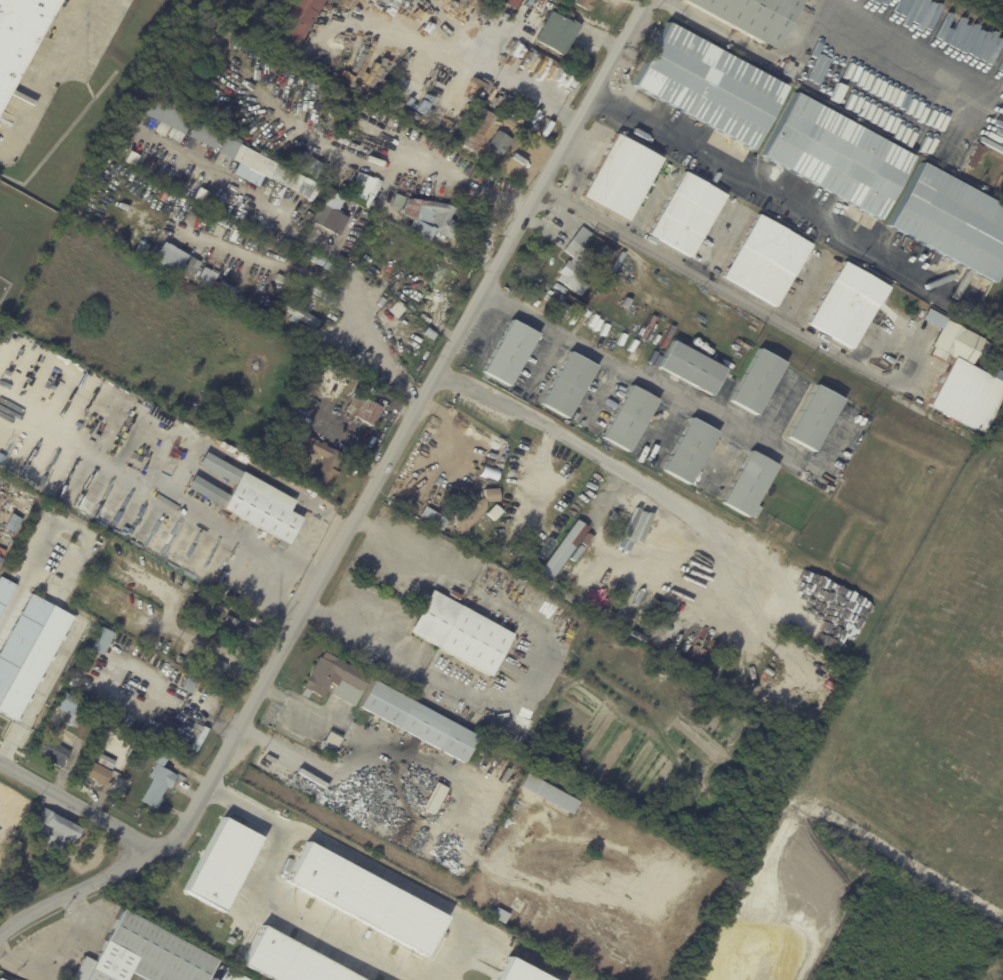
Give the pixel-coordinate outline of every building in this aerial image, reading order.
[(61,0),(0,112),(0,0),(61,0)] [(281,35),(300,0),(329,0),(302,48),(281,35)] [(499,1),(500,0),(521,0),(515,10),(499,1)] [(573,3),(575,0),(593,0),(587,11),(573,3)] [(766,47),(680,0),(792,0),(766,47)] [(580,25),(563,56),(534,40),(541,27),(539,26),(541,23),(543,24),(549,12),(561,18),(565,11),(572,15),(570,19),(580,25)] [(748,149),(633,85),(667,22),(783,86),(748,149)] [(195,119),(187,134),(173,127),(168,138),(156,131),(161,122),(148,115),(146,119),(134,112),(136,109),(133,107),(141,92),(195,119)] [(876,219),(875,220),(760,156),(794,93),(910,157),(876,219)] [(460,144),(481,108),(495,116),(474,152),(460,144)] [(210,126),(211,124),(225,131),(216,150),(214,149),(210,159),(198,153),(203,143),(202,142),(198,151),(186,146),(198,122),(210,127),(210,126)] [(499,130),(513,138),(503,156),(488,147),(499,130)] [(616,134),(659,159),(625,221),(580,197),(615,134),(616,134)] [(228,137),(329,189),(321,204),(220,152),(228,137)] [(980,148),(970,169),(963,166),(974,145),(980,148)] [(459,160),(455,157),(458,152),(463,155),(460,160),(459,160)] [(142,154),(173,170),(166,183),(135,167),(142,154)] [(921,163),(1002,209),(1002,259),(989,284),(886,226),(921,163)] [(175,171),(200,184),(193,198),(168,185),(175,171)] [(378,180),(356,171),(347,195),(368,203),(378,180)] [(724,195),(690,257),(648,233),(682,172),(724,195)] [(969,172),(980,178),(977,184),(966,178),(969,172)] [(201,185),(225,199),(218,212),(194,199),(201,185)] [(228,199),(252,212),(244,226),(221,213),(228,199)] [(413,199),(450,204),(458,208),(452,219),(460,223),(458,228),(461,230),(455,241),(437,231),(432,242),(410,230),(416,220),(404,213),(412,199),(413,199)] [(352,218),(342,237),(329,229),(324,238),(308,230),(313,221),(315,222),(324,204),(352,218)] [(310,211),(316,215),(311,224),(304,221),(310,211)] [(810,245),(776,307),(721,276),(756,215),(810,245)] [(591,233),(581,247),(588,252),(589,250),(595,255),(594,257),(595,258),(588,268),(593,271),(588,278),(583,274),(579,280),(586,285),(579,296),(556,279),(560,274),(557,272),(566,259),(569,262),(572,257),(563,250),(581,226),(591,233)] [(188,280),(199,262),(163,241),(152,259),(188,280)] [(322,256),(298,245),(294,252),(318,263),(322,256)] [(345,270),(341,276),(325,267),(329,260),(345,270)] [(888,287),(853,349),(809,323),(844,261),(888,287)] [(216,272),(202,267),(197,281),(212,286),(216,272)] [(304,277),(301,286),(287,279),(291,271),(304,277)] [(331,293),(340,297),(336,305),(301,286),(305,279),(331,293)] [(227,302),(233,288),(220,282),(214,296),(227,302)] [(298,307),(322,321),(317,329),(300,319),(297,324),(290,320),(293,315),(279,306),(284,298),(298,307)] [(571,307),(560,322),(553,317),(564,302),(571,307)] [(508,387),(482,372),(511,320),(537,334),(508,387)] [(983,342),(969,366),(951,356),(950,358),(948,356),(944,362),(932,355),(935,349),(932,347),(947,320),(984,340),(983,342)] [(724,369),(710,395),(658,367),(672,340),(724,369)] [(784,363),(755,416),(729,401),(758,349),(784,363)] [(372,354),(365,367),(361,365),(367,352),(372,354)] [(567,418),(567,419),(540,404),(569,352),(595,366),(567,418)] [(352,372),(343,367),(347,359),(356,364),(352,372)] [(953,360),(1002,385),(1002,393),(981,435),(928,407),(953,359),(953,360)] [(329,376),(318,408),(310,405),(321,373),(329,376)] [(304,384),(314,388),(311,398),(301,395),(304,384)] [(629,452),(628,452),(602,438),(631,385),(657,400),(629,452)] [(842,399),(813,452),(787,438),(815,385),(842,399)] [(376,428),(348,413),(357,394),(385,409),(376,428)] [(687,484),(687,485),(661,470),(690,418),(716,432),(687,484)] [(345,455),(337,471),(341,473),(330,496),(313,487),(327,458),(313,451),(308,462),(296,456),(305,435),(323,444),(323,442),(328,444),(327,446),(345,455)] [(777,465),(747,518),(720,503),(750,450),(777,465)] [(297,501),(291,512),(304,519),(289,545),(288,545),(285,549),(278,545),(280,541),(236,516),(233,520),(228,518),(231,513),(225,509),(189,488),(195,476),(232,496),(237,486),(200,465),(207,452),(244,473),(244,472),(297,501)] [(497,501),(483,501),(483,508),(465,528),(465,534),(454,534),(453,525),(452,525),(452,511),(462,511),(469,504),(468,503),(474,497),(477,500),(482,497),(482,488),(497,488),(497,501)] [(494,505),(502,512),(493,521),(486,514),(494,505)] [(442,530),(448,519),(424,506),(418,516),(442,530)] [(17,534),(6,528),(14,514),(24,520),(17,534)] [(587,528),(548,582),(537,574),(575,520),(587,528)] [(578,542),(585,532),(589,534),(588,535),(590,536),(588,539),(586,538),(582,544),(578,542)] [(552,541),(547,537),(535,555),(540,558),(552,541)] [(581,547),(572,560),(569,558),(578,544),(581,547)] [(17,585),(0,616),(0,579),(1,577),(17,585)] [(53,581),(61,586),(59,590),(51,585),(53,581)] [(198,586),(205,590),(202,595),(195,591),(198,586)] [(511,634),(488,676),(408,632),(431,590),(511,634)] [(450,590),(460,595),(457,601),(447,595),(450,590)] [(194,593),(201,597),(198,603),(191,599),(194,593)] [(54,606),(0,705),(0,653),(32,594),(52,606),(54,606)] [(189,601),(196,605),(193,610),(186,606),(189,601)] [(673,607),(669,613),(661,609),(666,601),(667,603),(668,601),(674,605),(673,607)] [(219,602),(230,608),(226,614),(215,608),(219,602)] [(234,619),(258,632),(253,641),(248,639),(245,645),(219,631),(228,616),(234,619)] [(116,634),(105,657),(92,650),(103,628),(116,634)] [(355,705),(354,707),(332,694),(336,686),(330,683),(321,699),(310,692),(306,699),(300,695),(303,688),(302,688),(319,657),(321,658),(324,652),(370,677),(355,705)] [(229,665),(221,679),(218,677),(217,680),(204,673),(209,664),(204,662),(209,654),(212,656),(212,655),(229,665)] [(185,658),(187,660),(184,665),(178,661),(181,656),(185,658)] [(836,670),(834,672),(830,669),(835,661),(839,664),(836,670)] [(846,669),(840,676),(836,673),(842,666),(846,669)] [(774,672),(771,676),(763,671),(766,667),(774,672)] [(197,684),(192,694),(183,690),(190,675),(199,680),(197,684)] [(477,738),(462,765),(359,708),(374,681),(477,738)] [(68,714),(58,708),(66,693),(80,701),(79,703),(83,705),(79,712),(84,715),(77,728),(68,723),(71,716),(68,714)] [(209,729),(197,752),(192,749),(204,726),(209,729)] [(332,755),(319,748),(327,732),(339,738),(334,747),(336,747),(332,755)] [(74,754),(64,770),(53,763),(54,762),(44,755),(53,740),(74,754)] [(171,760),(166,769),(180,777),(172,790),(169,788),(163,799),(165,800),(159,811),(143,802),(156,779),(152,777),(159,764),(148,758),(155,745),(173,756),(171,760)] [(117,762),(113,770),(99,763),(103,755),(117,762)] [(112,772),(104,787),(95,782),(96,781),(83,775),(90,761),(112,772)] [(578,802),(571,815),(520,786),(527,773),(578,802)] [(436,783),(446,788),(433,814),(422,809),(436,783)] [(70,820),(85,828),(79,841),(74,839),(64,858),(48,850),(53,841),(33,831),(45,807),(70,820)] [(183,889),(222,816),(261,837),(223,910),(183,889)] [(423,955),(284,880),(305,842),(443,917),(423,955)] [(508,915),(503,925),(490,918),(495,908),(508,915)] [(132,971),(127,979),(73,979),(85,957),(96,963),(125,909),(219,960),(208,979),(148,979),(132,971)] [(261,924),(366,979),(271,979),(240,963),(261,924)] [(509,955),(555,979),(495,979),(509,955)] [(224,967),(248,979),(217,979),(224,967)]
